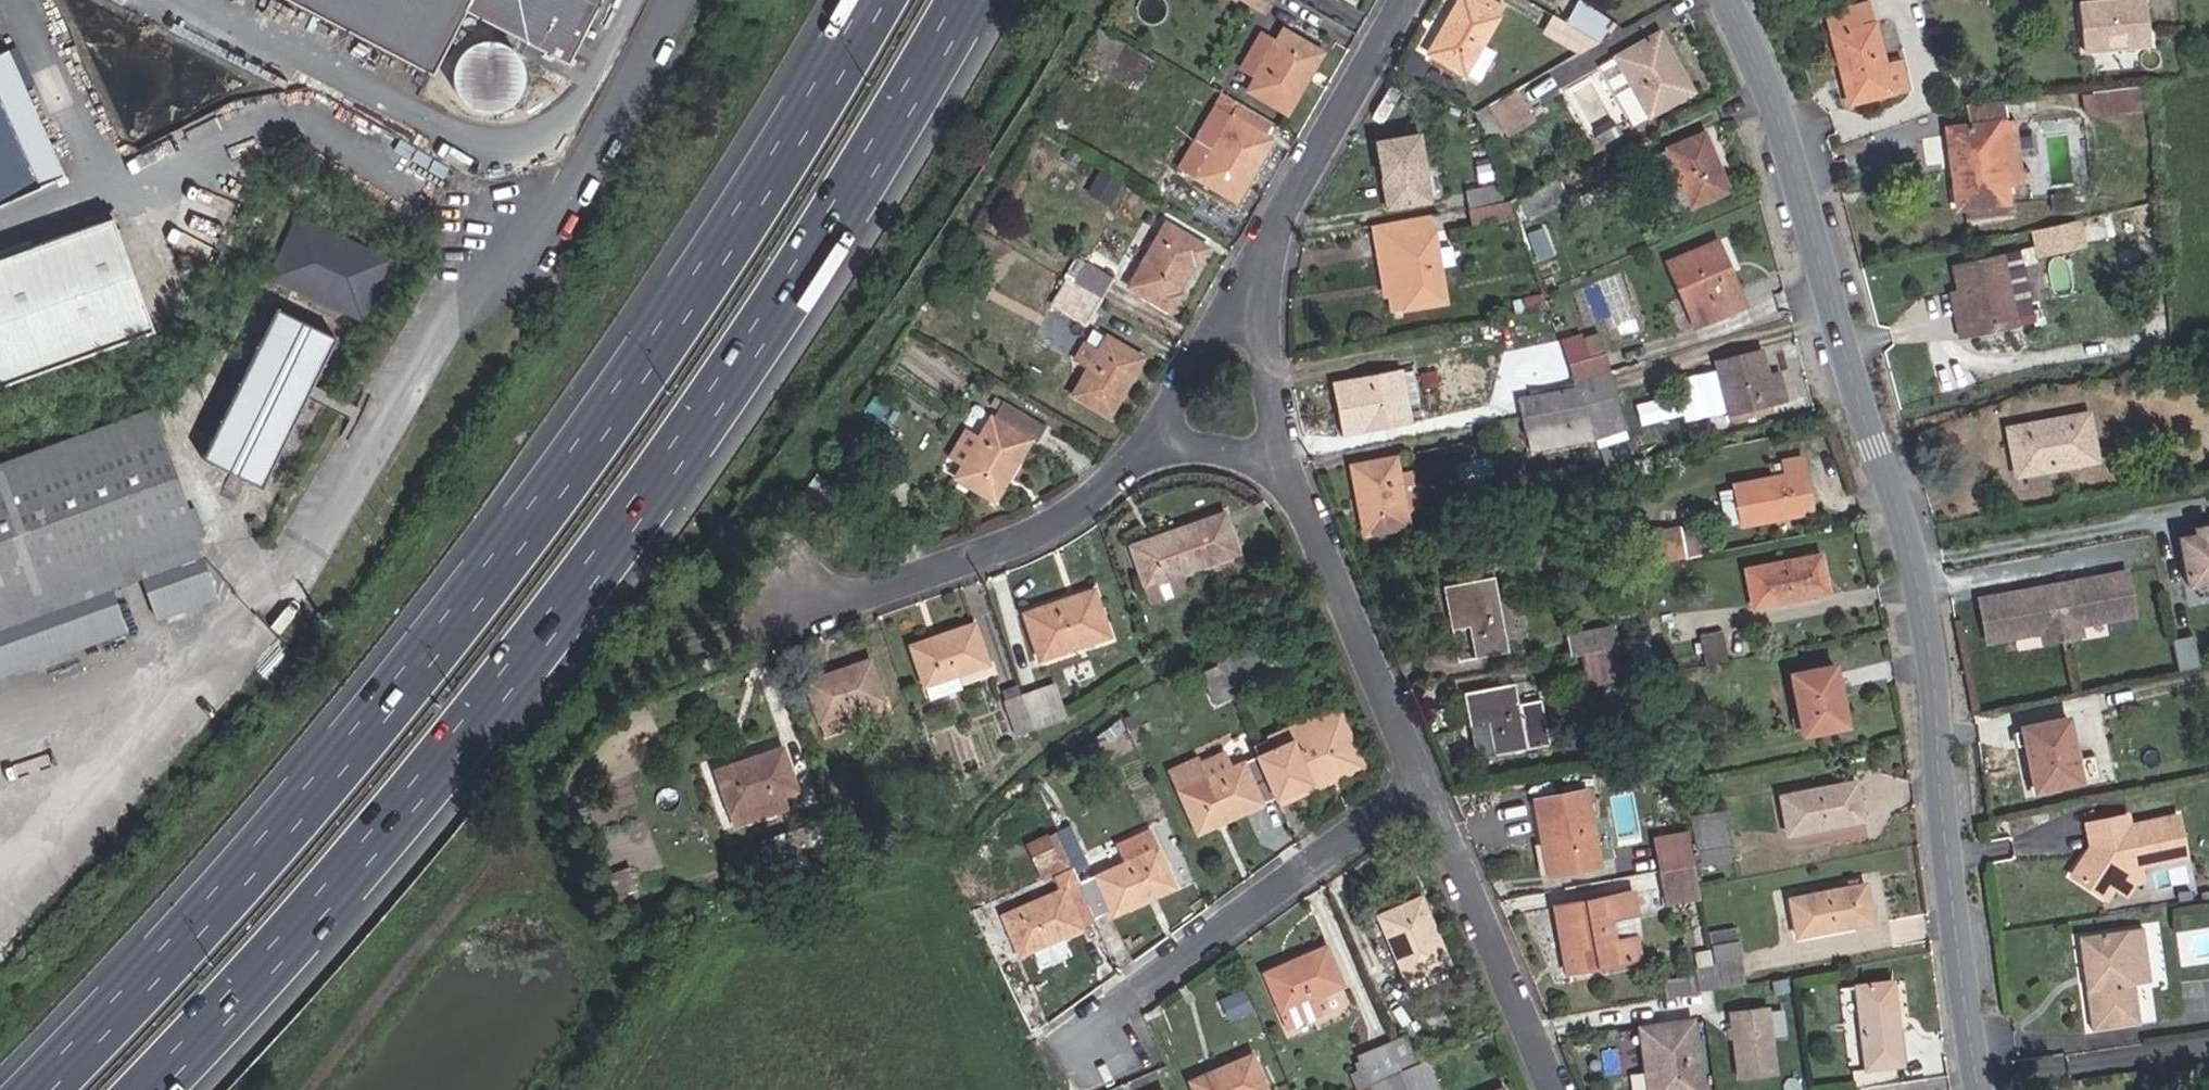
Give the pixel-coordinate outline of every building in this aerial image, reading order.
[(436,79),(469,14),(510,35),(505,45),(496,44),(481,47),(471,54),(463,65),(461,79),(463,92),(471,103),(482,111),(496,114),(509,111),(521,104),(529,92),(531,79),(528,66),(521,54),(518,51),(523,41),(571,66),(604,0),(284,0),(436,79)] [(1272,0),(1247,0),(1265,11),(1272,0)] [(1480,47),(1504,7),(1493,0),(1458,0),(1429,51),(1468,74),(1474,64),(1482,69),(1490,54),(1480,47)] [(2090,3),(2094,49),(2152,44),(2148,0),(2120,0),(2090,3)] [(1600,42),(1623,29),(1581,1),(1568,23),(1600,42)] [(1874,21),(1870,4),(1856,7),(1861,24),(1874,21)] [(1856,7),(1826,15),(1830,33),(1849,104),(1908,89),(1900,60),(1885,64),(1874,21),(1861,24),(1856,7)] [(1581,52),(1600,42),(1568,23),(1554,15),(1544,31),(1581,52)] [(478,25),(474,23),(470,25),(469,28),(470,32),(474,34),(478,33),(479,28),(478,25)] [(1151,70),(1155,62),(1098,28),(1080,58),(1126,85),(1139,64),(1151,70)] [(1248,91),(1287,112),(1322,53),(1283,31),(1276,43),(1261,34),(1241,68),(1256,76),(1248,91)] [(1649,116),(1692,92),(1658,33),(1616,58),(1649,116)] [(9,52),(24,87),(33,83),(17,48),(9,52)] [(64,177),(24,87),(9,52),(0,56),(0,206),(64,177)] [(2093,114),(2150,108),(2147,85),(2090,92),(2091,94),(2093,114)] [(1504,134),(1527,122),(1510,92),(1487,106),(1502,132),(1504,134)] [(2093,114),(2091,94),(2081,95),(2084,115),(2093,114)] [(2001,102),(1966,106),(1969,127),(1999,123),(2007,184),(2024,182),(2016,121),(2003,122),(2001,102)] [(1484,140),(1502,132),(1487,106),(1474,113),(1484,140)] [(1197,178),(1235,200),(1271,140),(1216,108),(1197,140),(1213,149),(1197,178)] [(1957,209),(2009,203),(2007,184),(1999,123),(1969,127),(1953,129),(1957,164),(1952,164),(1957,209)] [(1596,137),(1600,144),(1620,133),(1615,126),(1596,137)] [(1957,164),(1953,129),(1948,129),(1952,164),(1957,164)] [(1444,165),(1424,168),(1418,135),(1377,142),(1389,208),(1449,198),(1444,165)] [(1672,213),(1728,191),(1704,135),(1648,159),(1672,213)] [(1521,198),(1530,218),(1569,199),(1559,180),(1521,198)] [(1467,209),(1504,203),(1500,183),(1464,191),(1467,209)] [(1471,227),(1510,219),(1507,203),(1504,203),(1467,209),(1471,227)] [(0,247),(0,382),(161,328),(115,207),(0,247)] [(127,210),(122,211),(128,225),(132,223),(127,210)] [(1399,310),(1446,302),(1440,267),(1455,264),(1452,247),(1443,231),(1434,233),(1430,216),(1384,224),(1399,310)] [(388,331),(425,279),(342,220),(305,273),(388,331)] [(2084,220),(2033,224),(2036,252),(2087,247),(2084,220)] [(1393,310),(1399,310),(1384,224),(1373,226),(1384,297),(1390,297),(1393,310)] [(1180,294),(1175,291),(1193,263),(1198,265),(1208,249),(1166,225),(1129,286),(1171,310),(1180,294)] [(1667,263),(1688,313),(1715,301),(1721,315),(1744,306),(1717,242),(1667,263)] [(1969,337),(2024,325),(2009,252),(1961,263),(1973,317),(1965,319),(1969,337)] [(1101,300),(1114,278),(1087,262),(1074,284),(1101,300)] [(1059,310),(1085,325),(1101,300),(1074,284),(1059,310)] [(1688,313),(1694,326),(1721,315),(1715,301),(1688,313)] [(359,344),(304,305),(208,442),(263,481),(320,400),(327,390),(359,344)] [(1574,381),(1608,371),(1596,336),(1578,342),(1575,334),(1562,339),(1571,367),(1570,367),(1571,373),(1574,381)] [(1072,394),(1110,416),(1143,358),(1107,337),(1098,351),(1086,344),(1077,361),(1089,367),(1072,394)] [(1730,415),(1774,404),(1761,350),(1716,361),(1730,415)] [(1405,405),(1421,402),(1414,371),(1400,374),(1400,371),(1331,383),(1334,398),(1337,398),(1339,409),(1335,410),(1340,436),(1409,423),(1405,405)] [(1595,439),(1624,428),(1608,371),(1574,381),(1583,406),(1595,439)] [(1522,418),(1583,406),(1574,381),(1571,373),(1571,376),(1534,383),(1537,397),(1518,401),(1522,418)] [(1031,438),(1037,442),(1044,429),(995,399),(991,406),(997,410),(994,415),(992,415),(956,477),(994,500),(1031,438)] [(1530,451),(1595,439),(1583,406),(1522,418),(1530,451)] [(71,570),(99,559),(118,612),(179,589),(160,537),(193,525),(151,411),(0,465),(0,655),(90,622),(71,570)] [(2017,477),(2098,462),(2089,414),(2008,430),(2017,477)] [(1408,526),(1405,510),(1398,473),(1394,457),(1352,466),(1359,503),(1365,502),(1367,515),(1360,516),(1364,534),(1408,526)] [(1805,513),(1802,504),(1810,502),(1801,459),(1784,462),(1787,477),(1735,486),(1742,525),(1805,513)] [(1405,510),(1421,507),(1413,470),(1398,473),(1405,510)] [(1180,573),(1237,552),(1223,513),(1131,546),(1149,599),(1184,587),(1180,573)] [(2208,527),(2206,520),(2191,524),(2192,531),(2200,529),(2208,527)] [(1638,568),(1677,561),(1670,527),(1631,535),(1638,568)] [(2188,583),(2208,579),(2208,527),(2200,529),(2192,531),(2176,535),(2188,583)] [(1754,607),(1814,597),(1810,576),(1823,574),(1820,556),(1747,571),(1754,607)] [(2079,626),(2135,615),(2126,573),(1977,600),(1985,643),(2041,632),(2043,644),(2081,637),(2079,626)] [(1476,659),(1509,652),(1494,578),(1443,587),(1452,631),(1469,627),(1476,659)] [(1040,658),(1108,634),(1093,589),(1025,613),(1040,658)] [(957,673),(988,663),(974,624),(912,646),(930,699),(962,688),(957,673)] [(1580,655),(1619,648),(1615,627),(1566,636),(1570,657),(1580,655)] [(1705,665),(1729,661),(1722,630),(1698,635),(1705,665)] [(1247,690),(1275,672),(1254,641),(1226,658),(1247,690)] [(1587,688),(1625,680),(1619,648),(1580,655),(1587,688)] [(825,736),(888,713),(870,661),(807,682),(825,736)] [(1217,704),(1232,697),(1217,664),(1202,673),(1217,704)] [(1804,735),(1841,727),(1835,698),(1841,697),(1834,666),(1791,675),(1800,716),(1791,719),(1794,731),(1802,729),(1804,735)] [(1005,700),(1023,694),(1019,683),(1002,689),(1005,700)] [(1036,729),(1065,718),(1054,684),(1023,694),(1036,729)] [(1474,760),(1549,745),(1542,699),(1518,704),(1515,685),(1462,694),(1474,760)] [(1017,735),(1036,729),(1023,694),(1005,700),(1017,735)] [(2096,758),(2077,762),(2067,720),(2022,729),(2036,793),(2100,778),(2096,758)] [(1312,781),(1310,775),(1346,759),(1333,731),(1276,757),(1267,739),(1253,745),(1259,757),(1277,797),(1312,781)] [(785,808),(781,795),(797,790),(781,748),(716,771),(735,825),(785,808)] [(1198,832),(1277,797),(1259,757),(1206,780),(1197,760),(1171,772),(1198,832)] [(1788,833),(1863,819),(1856,782),(1780,797),(1788,833)] [(1549,876),(1600,867),(1586,789),(1535,798),(1549,876)] [(808,845),(837,835),(829,810),(799,821),(808,845)] [(1698,848),(1730,843),(1723,811),(1693,817),(1698,848)] [(2137,865),(2183,858),(2177,816),(2129,825),(2127,814),(2094,820),(2097,838),(2101,841),(2103,847),(2080,853),(2066,875),(2103,898),(2110,885),(2121,867),(2137,865)] [(764,861),(801,849),(795,829),(758,841),(764,861)] [(1089,858),(1071,866),(1078,882),(1095,918),(1112,910),(1113,914),(1148,899),(1145,893),(1152,890),(1155,896),(1174,887),(1150,832),(1119,845),(1127,862),(1097,876),(1089,858)] [(1661,871),(1694,865),(1689,835),(1656,841),(1661,871)] [(1703,864),(1731,860),(1729,848),(1701,853),(1703,864)] [(1701,896),(1700,890),(1694,865),(1661,871),(1667,903),(1701,896)] [(2110,885),(2123,893),(2137,865),(2121,867),(2110,885)] [(615,891),(636,883),(630,868),(598,880),(611,913),(622,909),(615,891)] [(1078,882),(1004,915),(1021,955),(1033,950),(1040,965),(1050,961),(1060,957),(1070,952),(1063,937),(1082,929),(1080,924),(1095,918),(1078,882)] [(1797,935),(1871,922),(1865,885),(1790,900),(1797,935)] [(1567,972),(1640,959),(1627,892),(1554,906),(1567,972)] [(1408,981),(1448,963),(1421,899),(1380,917),(1408,981)] [(2145,1023),(2139,984),(2150,982),(2141,928),(2076,937),(2092,1031),(2145,1023)] [(1715,963),(1741,959),(1738,941),(1711,946),(1715,963)] [(1313,997),(1342,985),(1326,947),(1265,974),(1288,1027),(1319,1014),(1313,997)] [(1062,962),(1060,957),(1050,961),(1052,966),(1062,962)] [(1720,988),(1745,983),(1741,959),(1715,963),(1716,966),(1720,988)] [(1715,989),(1720,988),(1716,966),(1710,967),(1715,989)] [(1711,989),(1715,989),(1710,967),(1697,970),(1701,991),(1711,989)] [(1666,997),(1693,992),(1689,975),(1662,980),(1666,997)] [(1762,1003),(1778,999),(1774,981),(1759,985),(1762,1003)] [(1866,1068),(1901,1064),(1892,982),(1856,986),(1866,1068)] [(1714,1006),(1748,1000),(1745,983),(1720,988),(1715,989),(1711,989),(1714,1006)] [(1730,1012),(1739,1078),(1776,1073),(1767,1007),(1730,1012)] [(1692,1021),(1640,1028),(1648,1089),(1701,1089),(1692,1021)] [(1403,1070),(1417,1064),(1405,1035),(1391,1041),(1403,1070)] [(1403,1070),(1391,1041),(1360,1053),(1366,1069),(1350,1076),(1356,1089),(1357,1089),(1403,1070)] [(1253,1056),(1191,1082),(1194,1089),(1266,1089),(1253,1056)] [(1429,1059),(1417,1064),(1403,1070),(1412,1089),(1441,1089),(1429,1059)] [(1403,1070),(1357,1089),(1412,1089),(1403,1070)]
